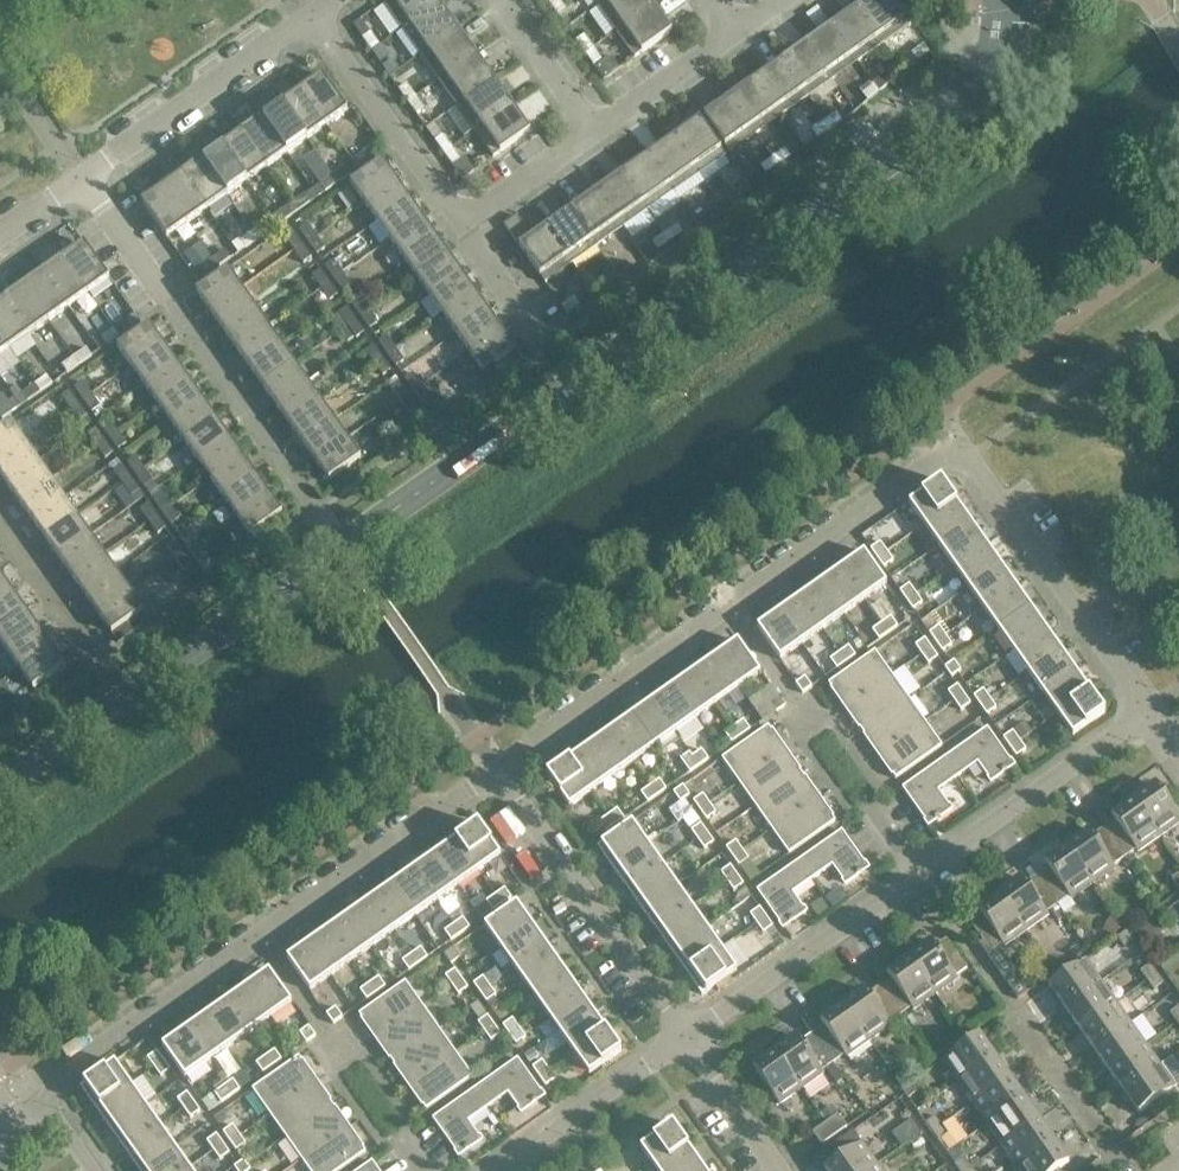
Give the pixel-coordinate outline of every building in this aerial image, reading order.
[(402,29),(440,3),(438,0),(387,0),(384,3),(385,5),(386,4),(397,14),(402,27),(402,28),(402,29)] [(559,0),(552,0),(549,2),(557,15),(565,9),(559,0)] [(650,0),(606,0),(598,6),(599,7),(600,7),(610,16),(616,30),(615,30),(616,31),(653,5),(650,0)] [(861,8),(859,6),(858,7),(884,44),(885,43),(885,42),(895,32),(908,26),(909,27),(911,25),(893,0),(873,0),(861,8)] [(458,28),(440,3),(402,29),(403,30),(404,30),(415,39),(420,53),(420,55),(458,28)] [(672,32),(653,5),(616,31),(617,33),(618,32),(629,42),(634,55),(633,56),(635,58),(672,32)] [(884,44),(858,7),(832,25),(859,62),(860,61),(859,60),(869,50),(882,44),(883,45),(884,44)] [(859,62),(832,25),(807,43),(833,80),(834,79),(834,78),(843,68),(857,62),(857,63),(859,62)] [(476,54),(458,28),(420,55),(421,56),(422,55),(433,65),(438,78),(438,79),(438,80),(476,54)] [(370,33),(363,39),(371,51),(379,45),(370,33)] [(584,36),(576,41),(585,53),(593,48),(584,36)] [(833,80),(807,43),(781,61),(808,98),(809,97),(808,97),(818,86),(831,80),(832,81),(833,80)] [(388,58),(379,45),(371,51),(380,63),(388,58)] [(912,54),(918,62),(930,52),(924,45),(912,54)] [(601,60),(593,48),(585,53),(593,66),(601,60)] [(494,79),(476,54),(438,80),(439,81),(440,81),(451,90),(456,104),(456,105),(456,106),(494,79)] [(611,56),(598,66),(606,78),(619,68),(611,56)] [(390,61),(383,67),(389,76),(397,71),(390,61)] [(808,98),(781,61),(756,79),(782,116),(783,115),(782,115),(792,104),(806,98),(806,99),(808,98)] [(322,75),(309,84),(301,90),(326,126),(347,111),(322,75)] [(885,75),(874,84),(879,91),(891,82),(885,75)] [(512,105),(494,79),(456,106),(457,107),(458,106),(469,116),(474,129),(474,130),(474,131),(512,105)] [(782,116),(756,79),(730,97),(756,134),(758,133),(757,133),(767,122),(780,116),(781,117),(782,116)] [(407,84),(399,90),(407,102),(415,97),(407,84)] [(879,91),(874,84),(862,93),(868,101),(879,91)] [(326,126),(301,90),(282,104),(307,140),(326,126)] [(424,109),(415,97),(407,102),(416,114),(424,109)] [(756,134),(730,97),(704,116),(729,153),(732,151),(731,151),(741,140),(755,134),(755,135),(756,134)] [(307,140),(282,104),(262,118),(287,153),(307,140)] [(530,132),(512,105),(474,131),(475,132),(476,132),(487,142),(492,155),(492,156),(493,158),(530,132)] [(836,113),(824,121),(829,129),(842,121),(836,113)] [(287,153),(262,118),(242,132),(267,167),(287,153)] [(700,119),(697,120),(673,137),(699,174),(700,174),(700,173),(710,162),(723,156),(724,157),(726,156),(700,119)] [(829,129),(824,121),(812,130),(817,138),(829,129)] [(267,167),(242,132),(222,146),(247,182),(267,167)] [(443,135),(435,141),(444,153),(451,148),(443,135)] [(699,174),(673,137),(647,155),(674,193),(675,192),(674,191),(684,180),(697,174),(698,175),(699,174)] [(247,182),(222,146),(202,160),(227,196),(247,182)] [(460,160),(451,148),(444,153),(452,165),(460,160)] [(785,149),(772,158),(778,165),(790,157),(785,149)] [(352,161),(358,169),(370,160),(365,153),(352,161)] [(674,193),(647,155),(622,173),(648,211),(649,210),(649,209),(658,198),(672,192),(672,193),(674,193)] [(778,165),(772,158),(760,166),(766,174),(778,165)] [(227,196),(202,160),(182,174),(207,210),(227,196)] [(350,183),(364,203),(396,180),(382,161),(350,183)] [(345,167),(332,175),(338,183),(350,175),(345,167)] [(752,168),(744,174),(751,183),(761,176),(756,169),(752,168)] [(648,211),(622,173),(596,191),(622,229),(624,228),(623,227),(633,216),(646,210),(647,211),(648,211)] [(207,210),(182,174),(162,188),(187,224),(207,210)] [(338,183),(332,175),(320,184),(325,192),(338,183)] [(409,199),(396,180),(364,203),(377,221),(409,199)] [(187,224),(162,188),(141,203),(167,238),(187,224)] [(728,189),(715,198),(721,206),(733,197),(728,189)] [(622,229),(596,191),(571,209),(597,247),(598,246),(597,245),(607,234),(621,229),(622,229)] [(305,195),(292,203),(298,211),(310,203),(305,195)] [(721,206),(715,198),(703,206),(709,214),(721,206)] [(422,217),(409,199),(377,221),(390,240),(422,217)] [(298,211),(292,203),(280,212),(286,220),(298,211)] [(597,247),(571,209),(545,227),(571,265),(572,264),(572,263),(582,252),(595,247),(596,247),(597,247)] [(517,216),(504,225),(545,283),(547,282),(546,281),(556,270),(569,265),(570,265),(571,265),(545,227),(532,237),(517,216)] [(435,236),(422,217),(390,240),(403,259),(435,236)] [(264,223),(252,232),(257,240),(270,231),(264,223)] [(300,230),(308,242),(316,236),(307,224),(300,230)] [(677,225),(664,234),(670,242),(682,233),(677,225)] [(257,240),(252,232),(239,240),(245,248),(257,240)] [(286,239),(295,251),(303,246),(294,233),(286,239)] [(670,242),(664,234),(652,242),(658,250),(670,242)] [(325,249),(316,236),(308,242),(317,254),(325,249)] [(448,255),(435,236),(403,259),(416,277),(448,255)] [(109,279),(84,243),(63,258),(88,293),(109,279)] [(201,245),(186,255),(196,270),(211,259),(201,245)] [(311,258),(303,246),(295,251),(303,263),(311,258)] [(225,251),(213,259),(218,267),(231,258),(225,251)] [(462,274),(448,255),(416,277),(430,296),(462,274)] [(88,293),(63,258),(43,271),(68,307),(88,293)] [(218,267),(213,259),(200,268),(206,276),(218,267)] [(326,267),(335,279),(342,273),(334,261),(326,267)] [(626,261),(613,270),(619,278),(631,269),(626,261)] [(196,292),(209,311),(242,289),(228,269),(196,292)] [(619,278),(613,270),(601,279),(607,286),(619,278)] [(68,307),(43,271),(24,285),(49,321),(68,307)] [(312,276),(321,288),(329,283),(320,271),(312,276)] [(351,286),(342,273),(335,279),(343,291),(351,286)] [(624,283),(631,278),(628,273),(621,278),(624,283)] [(475,293),(462,274),(430,296),(443,315),(475,293)] [(338,295),(329,283),(321,288),(330,301),(338,295)] [(49,321),(24,285),(4,299),(29,335),(49,321)] [(255,307),(242,289),(209,311),(223,330),(255,307)] [(488,311),(475,293),(443,315),(456,334),(488,311)] [(574,298),(561,307),(567,314),(579,306),(574,298)] [(4,299),(0,302),(0,336),(9,349),(29,335),(4,299)] [(352,304),(361,317),(369,311),(360,299),(352,304)] [(268,326),(255,307),(223,330),(236,348),(268,326)] [(339,314),(347,326),(355,320),(347,308),(339,314)] [(377,323),(369,311),(361,317),(370,329),(377,323)] [(501,330),(488,311),(456,334),(469,352),(501,330)] [(126,320),(114,329),(119,337),(131,328),(126,320)] [(364,333),(355,320),(347,326),(356,338),(364,333)] [(117,347),(131,367),(163,344),(149,324),(117,347)] [(281,345),(268,326),(236,348),(249,367),(281,345)] [(119,337),(114,329),(101,338),(107,346),(119,337)] [(515,349),(501,330),(469,352),(483,372),(515,349)] [(0,336),(0,355),(9,349),(0,336)] [(379,342),(387,354),(395,348),(386,336),(379,342)] [(176,363),(163,344),(131,367),(144,385),(176,363)] [(294,363),(281,345),(249,367),(262,386),(294,363)] [(365,351),(374,364),(382,358),(373,346),(365,351)] [(86,348),(74,357),(80,365),(92,356),(86,348)] [(404,361),(395,348),(387,354),(396,366),(404,361)] [(80,365),(74,357),(62,366),(67,373),(80,365)] [(390,370),(382,358),(374,364),(383,376),(390,370)] [(189,381),(176,363),(144,385),(157,404),(189,381)] [(308,382),(294,363),(262,386),(275,405),(308,382)] [(405,379),(414,391),(422,386),(413,373),(405,379)] [(47,376),(35,385),(40,393),(52,384),(47,376)] [(202,400),(189,381),(157,404),(170,423),(202,400)] [(75,388),(83,400),(91,394),(83,382),(75,388)] [(321,401),(308,382),(275,405),(289,424),(321,401)] [(391,388),(400,401),(408,395),(399,383),(391,388)] [(40,393),(35,385),(22,393),(28,401),(40,393)] [(430,398),(422,386),(414,391),(422,404),(430,398)] [(61,397),(70,410),(78,404),(69,392),(61,397)] [(100,407),(91,394),(83,400),(92,412),(100,407)] [(417,407),(408,395),(400,401),(409,413),(417,407)] [(216,419),(202,400),(170,423),(184,441),(216,419)] [(334,419),(321,401),(289,424),(302,442),(334,419)] [(0,409),(0,420),(1,421),(13,412),(7,404),(0,409)] [(86,416),(78,404),(70,410),(79,422),(86,416)] [(101,425),(110,437),(118,432),(109,419),(101,425)] [(229,438),(216,419),(184,441),(197,460),(229,438)] [(347,438),(334,419),(302,442),(315,461),(347,438)] [(24,441),(11,422),(0,429),(0,459),(24,441)] [(87,434),(96,447),(104,441),(95,429),(87,434)] [(126,444),(118,432),(110,437),(118,450),(126,444)] [(242,456),(229,438),(197,460),(210,479),(242,456)] [(361,458),(347,438),(315,461),(329,480),(361,458)] [(24,441),(0,459),(0,475),(5,483),(38,460),(24,441)] [(113,453),(104,441),(96,447),(105,459),(113,453)] [(255,475),(242,456),(210,479),(223,498),(255,475)] [(127,462),(136,475),(144,469),(135,457),(127,462)] [(51,479),(38,460),(5,483),(19,501),(51,479)] [(114,472),(122,484),(130,479),(122,466),(114,472)] [(153,481),(144,469),(136,475),(145,487),(153,481)] [(268,494),(255,475),(223,498),(236,516),(268,494)] [(64,497),(51,479),(19,501),(32,520),(64,497)] [(139,491),(130,479),(122,484),(131,496),(139,491)] [(956,502),(941,480),(909,503),(924,525),(956,502)] [(154,500),(162,512),(170,507),(162,494),(154,500)] [(282,513),(268,494),(236,516),(250,536),(282,513)] [(77,516),(64,497),(32,520),(45,539),(77,516)] [(971,523),(956,502),(924,525),(939,546),(971,523)] [(140,509),(149,522),(157,516),(148,504),(140,509)] [(179,519),(170,507),(162,512),(171,524),(179,519)] [(91,535),(77,516),(45,539),(58,558),(91,535)] [(165,528),(157,516),(149,522),(158,534),(165,528)] [(986,544),(971,523),(939,546),(954,567),(986,544)] [(180,537),(189,549),(197,544),(188,532),(180,537)] [(104,554),(91,535),(58,558),(71,576),(104,554)] [(167,547),(175,559),(183,553),(174,541),(167,547)] [(880,542),(871,549),(877,559),(887,552),(880,542)] [(205,556),(197,544),(189,549),(197,562),(205,556)] [(1001,565),(986,544),(954,567),(968,588),(1001,565)] [(887,584),(864,552),(842,568),(865,600),(887,584)] [(893,561),(887,552),(877,559),(884,568),(893,561)] [(192,566),(183,553),(175,559),(184,571),(192,566)] [(117,572),(104,554),(71,576),(85,595),(117,572)] [(1015,586),(1001,565),(968,588),(983,609),(1015,586)] [(865,600),(842,568),(821,582),(844,615),(865,600)] [(130,591),(117,572),(85,595),(98,614),(130,591)] [(0,574),(0,599),(12,591),(0,574)] [(844,615),(821,582),(800,597),(823,629),(844,615)] [(910,584),(900,591),(906,600),(916,594),(910,584)] [(1030,607),(1015,586),(983,609),(998,630),(1030,607)] [(12,591),(0,599),(0,627),(25,609),(12,591)] [(144,611),(130,591),(98,614),(112,633),(144,611)] [(923,603),(916,594),(906,600),(913,610),(923,603)] [(823,629),(800,597),(779,612),(802,644),(823,629)] [(1045,629),(1030,607),(998,630),(1013,651),(1045,629)] [(25,609),(0,627),(0,642),(6,650),(38,628),(25,609)] [(802,644),(779,612),(757,627),(780,660),(802,644)] [(891,617),(882,624),(888,633),(898,627),(891,617)] [(888,633),(882,624),(872,630),(879,640),(888,633)] [(939,626),(929,633),(936,642),(946,636),(939,626)] [(51,646),(38,628),(6,650),(19,669),(51,646)] [(1060,650),(1045,629),(1013,651),(1028,672),(1060,650)] [(952,645),(946,636),(936,642),(943,652),(952,645)] [(858,639),(853,643),(858,650),(863,647),(858,639)] [(931,648),(925,639),(915,646),(922,655),(931,648)] [(738,641),(735,643),(716,656),(738,689),(761,673),(738,641)] [(65,666),(51,646),(19,669),(33,689),(65,666)] [(849,647),(840,653),(846,663),(856,656),(849,647)] [(938,658),(931,648),(922,655),(928,664),(938,658)] [(1075,670),(1060,650),(1028,672),(1043,693),(1075,670)] [(892,675),(875,651),(828,684),(840,701),(844,698),(849,706),(892,675)] [(846,663),(840,653),(830,660),(837,669),(846,663)] [(738,689),(716,656),(695,671),(717,704),(738,689)] [(954,661),(951,663),(945,668),(951,677),(961,671),(954,661)] [(1090,691),(1075,670),(1043,693),(1057,714),(1090,691)] [(717,704),(695,671),(674,686),(697,718),(717,704)] [(909,699),(892,675),(849,706),(855,713),(851,716),(862,732),(909,699)] [(805,678),(796,684),(803,693),(812,687),(805,678)] [(697,718),(674,686),(653,701),(676,733),(697,718)] [(964,695),(957,686),(948,692),(954,701),(964,695)] [(983,690),(974,697),(980,706),(990,699),(983,690)] [(1105,713),(1090,691),(1057,714),(1073,736),(1105,713)] [(970,704),(964,695),(954,701),(961,711),(970,704)] [(785,706),(778,696),(769,703),(776,713),(785,706)] [(925,722),(909,699),(862,732),(873,748),(877,745),(882,752),(925,722)] [(997,708),(990,699),(980,706),(987,715),(997,708)] [(676,733),(653,701),(632,715),(654,748),(676,733)] [(654,748),(632,715),(610,730),(633,763),(654,748)] [(744,721),(734,727),(741,737),(750,730),(744,721)] [(942,746),(925,722),(882,752),(887,760),(884,762),(895,779),(942,746)] [(1024,723),(1016,729),(1022,738),(1030,732),(1024,723)] [(780,743),(768,726),(722,759),(739,783),(782,753),(776,746),(780,743)] [(741,737),(734,727),(725,734),(732,743),(741,737)] [(1011,762),(987,729),(945,759),(958,777),(978,763),(991,782),(1007,771),(1004,767),(1011,762)] [(633,763),(610,730),(590,745),(612,777),(633,763)] [(1013,732),(1003,738),(1010,748),(1019,741),(1013,732)] [(1026,750),(1019,741),(1010,748),(1016,757),(1026,750)] [(612,777),(590,745),(569,760),(591,792),(612,777)] [(702,750),(692,757),(699,766),(708,760),(702,750)] [(787,761),(782,753),(739,783),(755,807),(802,774),(791,758),(787,761)] [(699,766),(692,757),(683,763),(690,773),(699,766)] [(958,777),(945,759),(902,789),(926,822),(933,817),(935,821),(951,810),(938,791),(958,777)] [(591,792),(569,760),(547,775),(569,808),(591,792)] [(813,790),(802,774),(755,807),(772,830),(814,800),(809,792),(813,790)] [(659,780),(650,787),(657,796),(666,789),(659,780)] [(1155,785),(1133,800),(1159,837),(1178,823),(1178,818),(1155,785)] [(690,796),(683,786),(673,793),(680,802),(690,796)] [(657,796),(650,787),(641,793),(647,802),(657,796)] [(703,795),(693,801),(700,811),(710,804),(703,795)] [(820,807),(814,800),(772,830),(789,854),(835,822),(823,805),(820,807)] [(1159,837),(1133,800),(1111,816),(1118,824),(1106,832),(1124,858),(1136,850),(1137,852),(1159,837)] [(716,813),(710,804),(700,811),(707,820),(716,813)] [(617,809),(608,816),(615,825),(624,819),(617,809)] [(615,825),(608,816),(599,823),(605,832),(615,825)] [(632,822),(601,844),(606,851),(602,854),(613,869),(648,844),(632,822)] [(501,856),(478,824),(456,839),(479,871),(501,856)] [(707,834),(701,824),(691,831),(698,840),(707,834)] [(865,864),(842,831),(799,861),(812,879),(832,866),(845,884),(861,873),(858,869),(865,864)] [(1089,832),(1067,847),(1093,884),(1115,869),(1113,866),(1124,858),(1106,832),(1095,841),(1089,832)] [(714,843),(707,834),(698,840),(704,849),(714,843)] [(479,871),(456,839),(435,854),(458,886),(479,871)] [(736,841),(726,848),(733,857),(742,851),(736,841)] [(662,865),(648,844),(613,869),(623,884),(627,881),(631,887),(662,865)] [(1093,884),(1067,847),(1045,863),(1051,872),(1039,880),(1057,905),(1069,897),(1071,900),(1093,884)] [(749,860),(742,851),(733,857),(739,866),(749,860)] [(458,886),(435,854),(414,869),(437,901),(458,886)] [(1126,858),(1132,866),(1137,862),(1131,854),(1126,858)] [(812,879),(799,861),(757,891),(780,924),(787,919),(790,923),(806,912),(793,893),(812,879)] [(677,886),(662,865),(631,887),(636,893),(632,896),(642,911),(677,886)] [(737,875),(730,866),(721,873),(727,882),(737,875)] [(437,901),(414,869),(393,884),(416,916),(437,901)] [(743,885),(737,875),(727,882),(734,891),(743,885)] [(1028,888),(1022,879),(1000,894),(1026,931),(1048,916),(1046,913),(1057,905),(1039,880),(1028,888)] [(416,916),(393,884),(372,898),(395,931),(416,916)] [(692,907),(677,886),(642,911),(653,925),(657,923),(661,929),(692,907)] [(505,888),(495,895),(502,905),(512,898),(505,888)] [(831,905),(843,897),(836,888),(825,896),(831,905)] [(1026,931),(1000,894),(978,910),(984,919),(972,927),(990,952),(1002,944),(1004,947),(1026,931)] [(502,905),(495,895),(486,902),(493,911),(502,905)] [(395,931),(372,898),(351,913),(374,945),(395,931)] [(819,899),(809,906),(816,916),(826,909),(819,899)] [(532,925),(517,903),(484,926),(500,948),(532,925)] [(707,928),(692,907),(661,929),(665,935),(661,938),(672,952),(707,928)] [(766,917),(760,908),(750,915),(757,924),(766,917)] [(374,945),(351,913),(330,928),(353,960),(374,945)] [(773,927),(766,917),(757,924),(763,933),(773,927)] [(463,918),(454,925),(460,934),(470,928),(463,918)] [(1109,919),(1104,930),(1115,936),(1120,924),(1109,919)] [(1152,924),(1139,933),(1147,944),(1156,937),(1157,932),(1152,924)] [(460,934),(454,925),(444,931),(451,941),(460,934)] [(547,946),(532,925),(500,948),(515,969),(547,946)] [(353,960),(330,928),(309,943),(332,975),(353,960)] [(721,949),(707,928),(672,952),(682,967),(686,965),(690,971),(721,949)] [(1123,947),(1133,941),(1126,931),(1117,938),(1123,947)] [(332,975),(309,943),(287,958),(310,990),(332,975)] [(931,943),(909,958),(935,995),(957,980),(955,977),(967,969),(949,943),(937,951),(931,943)] [(562,967),(547,946),(515,969),(530,990),(562,967)] [(421,948),(411,954),(418,964),(427,958),(421,948)] [(460,957),(453,948),(444,954),(451,964),(460,957)] [(737,971),(721,949),(690,971),(695,977),(691,979),(702,995),(737,971)] [(418,964),(411,954),(402,961),(409,971),(418,964)] [(935,995),(909,958),(887,974),(893,983),(882,991),(900,1016),(911,1008),(913,1010),(935,995)] [(1101,982),(1085,960),(1049,986),(1064,1008),(1101,982)] [(1157,974),(1150,965),(1140,972),(1147,981),(1157,974)] [(576,988),(562,967),(530,990),(544,1011),(576,988)] [(461,979),(455,969),(446,976),(452,985),(461,979)] [(292,1003),(269,971),(247,986),(270,1019),(292,1003)] [(1011,971),(1004,976),(1016,994),(1027,987),(1021,979),(1019,981),(1011,971)] [(1163,983),(1157,974),(1147,981),(1153,990),(1163,983)] [(379,977),(370,984),(376,994),(386,987),(379,977)] [(483,977),(474,984),(480,993),(490,987),(483,977)] [(468,988),(461,979),(452,985),(459,994),(468,988)] [(423,1006),(405,982),(359,1015),(371,1032),(375,1029),(380,1036),(423,1006)] [(1116,1003),(1101,982),(1064,1008),(1079,1029),(1116,1003)] [(376,994),(370,984),(360,991),(367,1000),(376,994)] [(270,1019),(247,986),(226,1001),(249,1033),(270,1019)] [(496,996),(490,987),(480,993),(487,1002),(496,996)] [(591,1009),(576,988),(544,1011),(559,1031),(591,1009)] [(870,999),(864,990),(842,1005),(868,1042),(890,1027),(888,1024),(900,1016),(882,991),(870,999)] [(249,1033),(226,1001),(205,1016),(228,1048),(249,1033)] [(1130,1024),(1116,1003),(1079,1029),(1094,1050),(1130,1024)] [(868,1042),(842,1005),(820,1021),(826,1030),(815,1038),(833,1063),(844,1055),(846,1058),(868,1042)] [(439,1029),(423,1006),(380,1036),(385,1044),(381,1046),(392,1062),(439,1029)] [(1170,1013),(1176,1023),(1178,1021),(1178,1007),(1170,1013)] [(326,1014),(333,1024),(343,1017),(336,1008),(326,1014)] [(606,1030),(591,1009),(559,1031),(574,1052),(606,1030)] [(228,1048),(205,1016),(184,1030),(207,1063),(228,1048)] [(494,1025),(488,1016),(478,1022),(485,1032),(494,1025)] [(1141,1016),(1130,1024),(1094,1050),(1108,1071),(1145,1045),(1155,1037),(1141,1016)] [(513,1019),(503,1026),(510,1035),(519,1028),(513,1019)] [(501,1035),(494,1025),(485,1032),(491,1041),(501,1035)] [(300,1033),(306,1043),(316,1036),(309,1027),(300,1033)] [(526,1038),(519,1028),(510,1035),(516,1044),(526,1038)] [(455,1053),(439,1029),(392,1062),(403,1078),(407,1075),(413,1083),(455,1053)] [(207,1063),(184,1030),(162,1046),(185,1078),(207,1063)] [(621,1052),(606,1030),(574,1052),(589,1074),(621,1052)] [(994,1057),(979,1035),(942,1061),(957,1083),(994,1057)] [(797,1037),(775,1052),(801,1089),(823,1074),(821,1071),(833,1063),(815,1038),(803,1046),(797,1037)] [(1160,1066),(1145,1045),(1108,1071),(1123,1091),(1160,1066)] [(534,1050),(525,1056),(530,1062),(539,1057),(534,1050)] [(164,1060),(157,1051),(148,1058),(154,1067),(164,1060)] [(275,1051),(266,1057),(273,1067),(282,1060),(275,1051)] [(801,1089),(775,1052),(753,1068),(779,1105),(801,1089)] [(472,1077),(455,1053),(413,1083),(418,1090),(414,1093),(426,1110),(472,1077)] [(311,1074),(299,1057),(252,1090),(269,1114),(312,1084),(307,1076),(311,1074)] [(273,1067),(266,1057),(256,1064),(263,1073),(273,1067)] [(1009,1078),(994,1057),(957,1083),(972,1104),(1009,1078)] [(541,1092),(518,1059),(475,1089),(488,1108),(508,1094),(521,1112),(537,1101),(534,1097),(541,1092)] [(170,1070),(164,1060),(154,1067),(161,1077),(170,1070)] [(542,1061),(532,1068),(539,1077),(549,1070),(542,1061)] [(130,1084),(115,1062),(80,1087),(91,1103),(95,1100),(99,1106),(130,1084)] [(1160,1066),(1123,1091),(1139,1114),(1148,1107),(1157,1118),(1178,1102),(1178,1096),(1174,1089),(1175,1088),(1160,1066)] [(555,1079),(549,1070),(539,1077),(546,1086),(555,1079)] [(1024,1099),(1009,1078),(972,1104),(987,1125),(1024,1099)] [(233,1080),(224,1087),(231,1096),(240,1090),(233,1080)] [(902,1089),(905,1095),(908,1099),(918,1092),(911,1083),(902,1089)] [(145,1105),(130,1084),(99,1106),(103,1112),(100,1115),(110,1130),(145,1105)] [(317,1091),(312,1084),(269,1114),(286,1137),(332,1104),(321,1089),(317,1091)] [(231,1096),(224,1087),(214,1093),(221,1103),(231,1096)] [(488,1108),(475,1089),(432,1119),(456,1152),(463,1147),(466,1151),(470,1148),(482,1140),(469,1121),(488,1108)] [(193,1102),(187,1093),(177,1100),(184,1109),(193,1102)] [(1038,1120),(1024,1099),(987,1125),(1002,1146),(1038,1120)] [(200,1112),(193,1102),(184,1109),(190,1118),(200,1112)] [(343,1120),(332,1104),(286,1137),(302,1160),(345,1130),(340,1123),(343,1120)] [(160,1126),(145,1105),(110,1130),(121,1145),(125,1142),(129,1148),(160,1126)] [(832,1107),(823,1114),(829,1122),(838,1116),(832,1107)] [(222,1111),(213,1117),(218,1124),(226,1118),(222,1111)] [(813,1134),(821,1145),(846,1127),(838,1116),(829,1122),(813,1134)] [(935,1116),(925,1123),(932,1132),(941,1126),(935,1116)] [(1053,1141),(1038,1120),(1002,1146),(1016,1167),(1053,1141)] [(911,1121),(904,1126),(911,1137),(918,1132),(911,1121)] [(688,1146),(673,1125),(640,1147),(656,1169),(688,1146)] [(160,1126),(129,1148),(133,1154),(129,1157),(139,1170),(140,1170),(175,1147),(160,1126)] [(233,1126),(223,1132),(230,1142),(239,1135),(233,1126)] [(948,1135),(941,1126),(932,1132),(938,1141),(948,1135)] [(345,1130),(302,1160),(310,1170),(339,1170),(366,1152),(354,1135),(350,1138),(345,1130)] [(853,1131),(821,1154),(829,1165),(824,1169),(826,1170),(868,1170),(877,1165),(853,1131)] [(223,1144),(216,1135),(207,1141),(213,1151),(223,1144)] [(246,1144),(239,1135),(230,1142),(236,1151),(246,1144)] [(1053,1141),(1016,1167),(1019,1170),(1060,1170),(1059,1170),(1069,1163),(1053,1141)] [(229,1153),(223,1144),(213,1151),(220,1160),(229,1153)] [(688,1146),(656,1169),(657,1170),(698,1170),(703,1167),(688,1146)] [(175,1147),(140,1170),(185,1170),(189,1168),(175,1147)] [(955,1165),(959,1170),(966,1170),(971,1167),(964,1158),(955,1165)] [(243,1161),(236,1166),(239,1170),(250,1170),(252,1169),(245,1160),(243,1161)] [(358,1170),(379,1170),(372,1161),(358,1170)]
